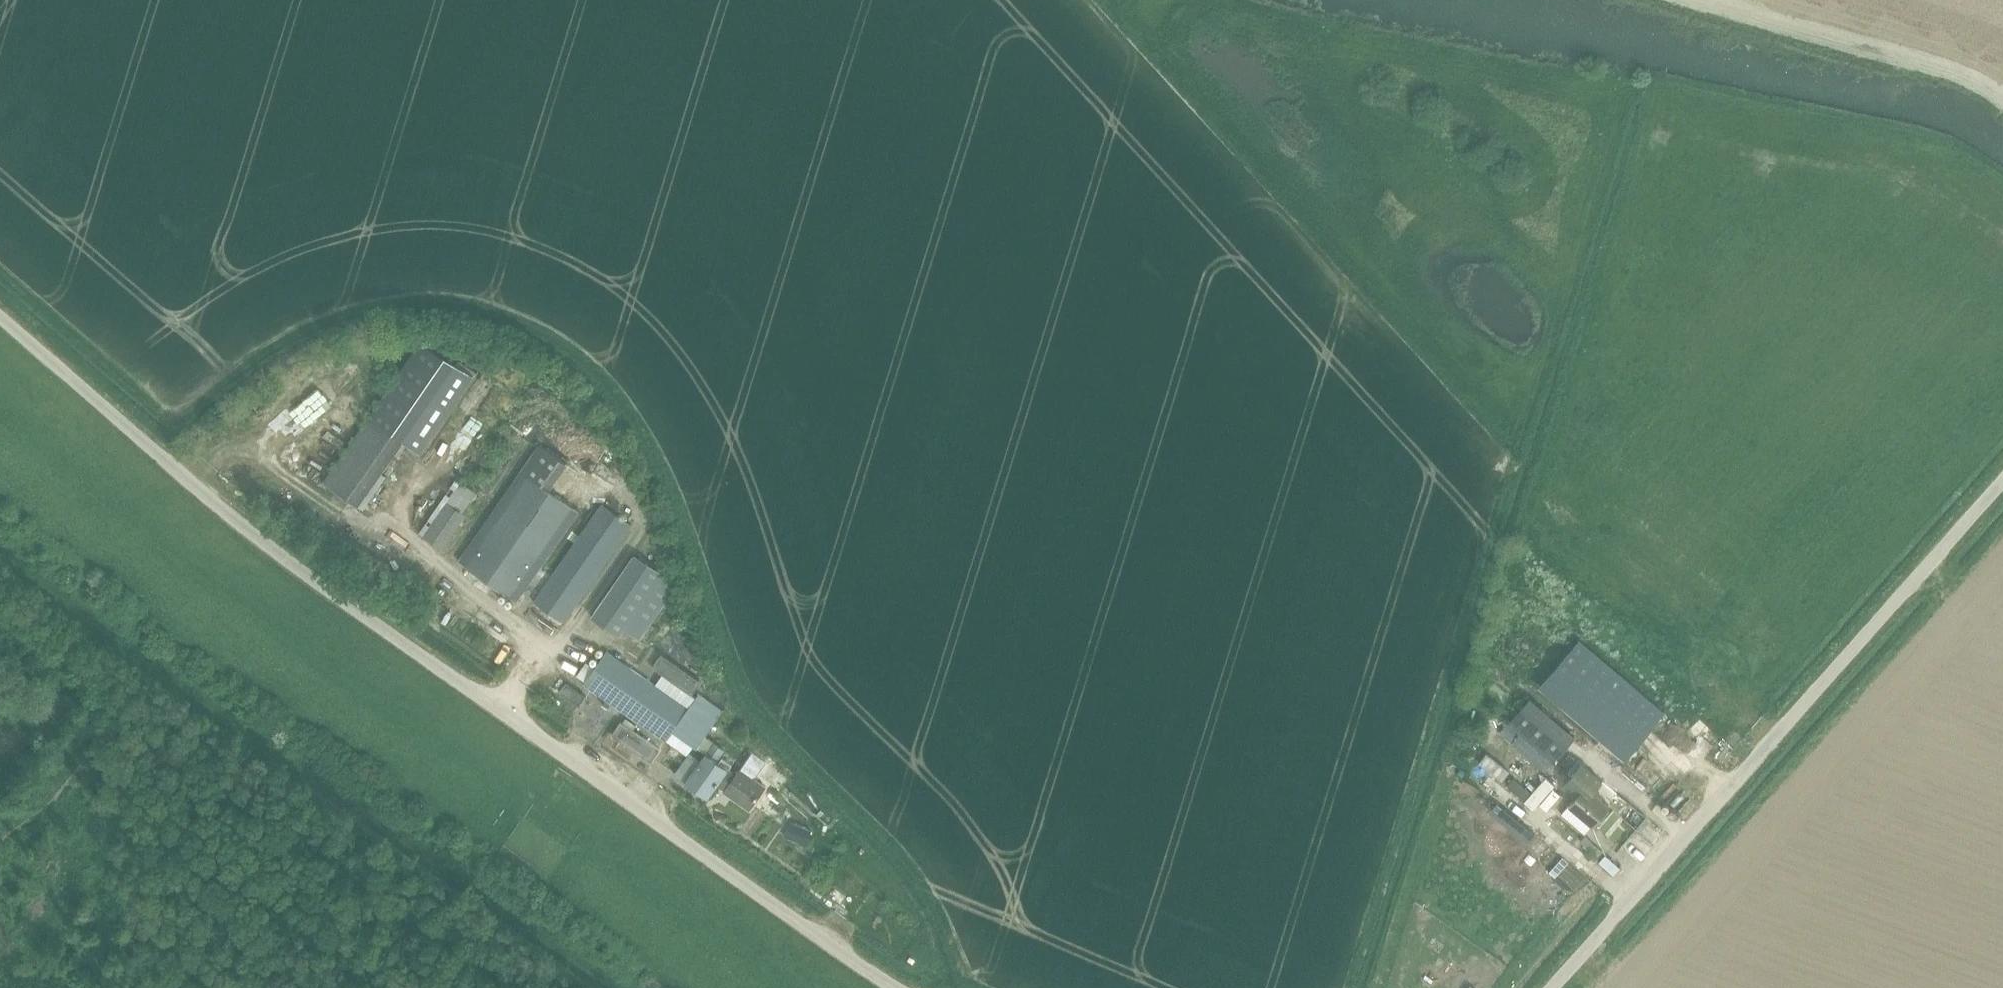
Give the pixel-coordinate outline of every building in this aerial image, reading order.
[(408,430),(453,363),(420,341),(375,408),(408,430)] [(329,427),(329,426),(329,425),(329,424),(329,423),(329,422),(328,421),(328,420),(328,419),(328,418),(327,418),(327,417),(327,416),(327,415),(326,415),(326,414),(326,413),(325,413),(325,412),(324,411),(324,410),(323,410),(323,409),(322,408),(322,407),(321,407),(320,406),(319,405),(318,404),(317,403),(316,403),(316,402),(315,402),(314,401),(313,401),(312,400),(311,400),(310,400),(310,399),(309,399),(308,399),(307,399),(307,398),(306,398),(305,398),(304,398),(303,398),(302,398),(301,398),(300,398),(299,398),(298,398),(297,398),(296,398),(295,398),(294,398),(294,399),(293,399),(292,399),(291,399),(290,399),(290,400),(289,400),(288,401),(287,401),(286,401),(286,402),(285,402),(284,403),(283,403),(283,404),(282,404),(282,405),(281,405),(281,406),(280,406),(279,407),(279,408),(278,408),(278,409),(277,409),(277,410),(276,410),(276,411),(276,412),(275,412),(275,413),(274,414),(274,415),(274,416),(273,416),(273,417),(273,418),(273,419),(272,419),(272,420),(272,421),(272,422),(272,423),(272,424),(272,425),(272,426),(272,427),(272,428),(272,429),(272,430),(272,431),(272,432),(272,433),(273,434),(273,435),(273,436),(273,437),(274,437),(274,438),(274,439),(275,440),(275,441),(276,441),(276,442),(277,443),(277,444),(278,444),(278,445),(279,445),(279,446),(280,446),(280,447),(281,447),(281,448),(282,448),(282,449),(283,449),(283,450),(284,450),(285,450),(285,451),(286,451),(287,452),(288,452),(289,453),(290,453),(291,453),(291,454),(292,454),(293,454),(294,454),(294,455),(295,455),(296,455),(297,455),(298,455),(299,455),(300,455),(301,455),(302,455),(303,455),(304,455),(305,455),(306,455),(306,454),(307,454),(308,454),(309,454),(310,453),(311,453),(312,453),(312,452),(313,452),(314,452),(314,451),(315,451),(316,450),(317,450),(317,449),(318,449),(319,448),(320,447),(321,446),(322,446),(322,445),(322,444),(323,444),(323,443),(324,443),(324,442),(325,442),(325,441),(325,440),(326,440),(326,439),(326,438),(327,438),(327,437),(327,436),(327,435),(328,435),(328,434),(328,433),(328,432),(328,431),(329,431),(329,430),(329,429),(329,428),(329,427)] [(564,466),(537,449),(470,544),(459,560),(516,600),(528,584),(579,511),(548,490),(564,466)] [(442,548),(465,514),(462,512),(476,492),(462,482),(447,502),(448,503),(425,536),(442,548)] [(563,622),(575,606),(631,524),(602,504),(534,602),(563,622)] [(592,616),(592,617),(619,636),(624,630),(639,639),(679,583),(656,568),(635,554),(604,600),(592,616)] [(1664,713),(1649,700),(1577,640),(1539,686),(1625,759),(1664,713)] [(585,681),(583,684),(666,740),(673,730),(697,748),(697,747),(706,753),(701,761),(690,753),(675,774),(686,782),(685,782),(707,798),(708,797),(717,784),(725,790),(724,792),(749,810),(765,787),(754,780),(766,762),(752,752),(739,770),(736,775),(716,761),(723,750),(713,744),(704,737),(723,711),(699,693),(689,708),(607,651),(595,668),(585,681)] [(662,654),(653,667),(692,694),(701,681),(662,654)] [(586,662),(577,675),(585,681),(595,668),(586,662)] [(567,682),(560,691),(579,705),(586,696),(567,682)] [(1530,698),(1508,723),(1554,762),(1575,736),(1530,698)] [(660,749),(621,722),(612,735),(651,762),(660,749)] [(1570,804),(1561,814),(1584,833),(1592,823),(1593,823),(1609,804),(1593,791),(1602,780),(1587,767),(1581,763),(1565,782),(1578,793),(1570,804)] [(1548,796),(1545,799),(1543,801),(1549,806),(1554,801),(1548,796)] [(1606,856),(1600,863),(1614,875),(1620,868),(1606,856)]
